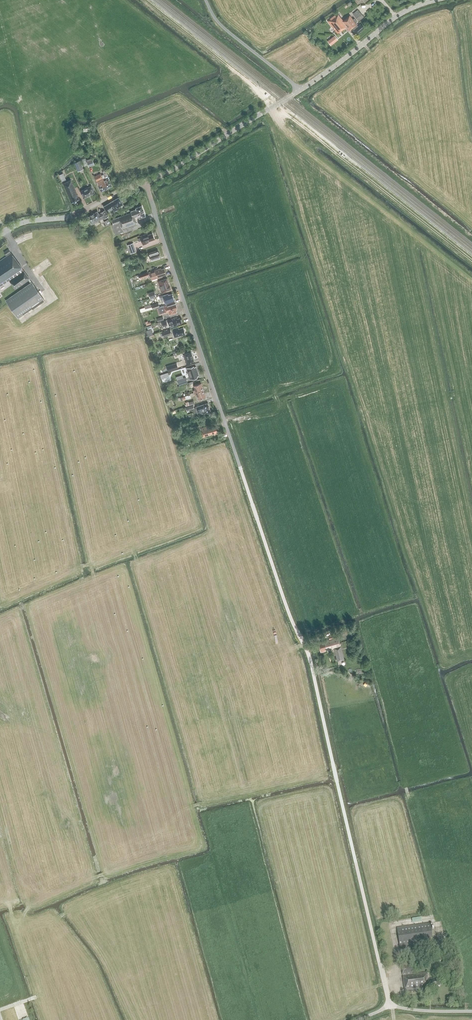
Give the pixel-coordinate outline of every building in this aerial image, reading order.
[(359,22),(364,17),(358,10),(353,14),(359,22)] [(337,13),(327,21),(337,34),(346,27),(349,31),(353,28),(352,29),(357,35),(359,33),(359,32),(364,28),(360,24),(358,26),(356,25),(357,24),(356,22),(357,22),(354,18),(353,19),(349,15),(343,20),(337,13)] [(335,35),(327,41),(331,46),(338,40),(335,35)] [(80,161),(74,163),(78,172),(83,169),(80,161)] [(101,173),(94,177),(101,191),(112,186),(109,180),(110,180),(106,173),(101,175),(101,173)] [(72,202),(79,198),(71,180),(63,183),(72,202)] [(91,186),(80,191),(84,198),(94,193),(91,186)] [(119,209),(118,207),(123,204),(119,197),(113,200),(113,201),(104,206),(107,212),(112,209),(114,212),(119,209)] [(112,220),(113,224),(112,225),(116,235),(123,232),(122,229),(137,224),(134,217),(138,215),(139,218),(145,216),(142,206),(135,208),(136,209),(130,211),(131,213),(112,220)] [(86,220),(88,223),(90,221),(92,225),(103,219),(108,216),(104,210),(100,212),(101,213),(99,214),(97,211),(87,217),(88,219),(86,220)] [(152,233),(148,235),(147,234),(140,236),(141,238),(138,239),(139,241),(141,240),(143,245),(147,243),(146,242),(154,239),(152,233)] [(127,245),(130,254),(136,251),(133,243),(127,245)] [(151,260),(160,258),(158,250),(149,253),(151,260)] [(15,290),(30,279),(11,253),(0,261),(0,287),(8,281),(15,290)] [(161,268),(152,271),(149,272),(152,280),(161,277),(161,276),(166,274),(164,268),(161,269),(161,268)] [(158,281),(161,290),(162,293),(165,292),(165,291),(171,289),(169,284),(167,278),(158,281)] [(32,282),(5,300),(18,318),(32,309),(45,301),(32,282)] [(161,301),(164,300),(166,303),(174,301),(172,294),(168,295),(168,294),(160,297),(161,301)] [(175,309),(177,308),(175,304),(167,307),(166,306),(163,307),(163,306),(156,308),(159,315),(168,312),(169,315),(176,312),(175,309)] [(168,320),(170,328),(177,325),(176,325),(182,323),(180,318),(177,319),(176,318),(168,320)] [(183,327),(179,329),(178,329),(178,327),(172,329),(175,337),(185,334),(183,327)] [(170,329),(161,332),(163,338),(172,335),(170,329)] [(183,360),(185,359),(186,363),(194,360),(191,352),(183,355),(184,356),(182,357),(183,360)] [(177,363),(166,366),(168,372),(178,368),(177,363)] [(198,375),(196,367),(194,367),(194,366),(186,368),(188,373),(187,373),(187,375),(188,375),(190,379),(197,377),(197,376),(198,375)] [(186,377),(177,380),(179,385),(188,383),(186,377)] [(193,390),(194,393),(203,390),(201,383),(194,385),(195,390),(193,390)] [(205,397),(203,390),(194,393),(195,395),(197,395),(198,399),(205,397)] [(204,413),(210,411),(208,403),(196,407),(198,415),(204,413)] [(202,437),(217,432),(215,426),(210,428),(210,426),(200,429),(202,437)] [(337,661),(344,659),(338,637),(333,639),(333,635),(328,636),(329,640),(318,643),(321,653),(325,651),(325,650),(333,647),(337,661)] [(433,944),(430,923),(397,928),(400,949),(433,944)] [(427,988),(440,986),(439,978),(429,980),(429,979),(427,979),(426,972),(415,974),(414,962),(401,964),(405,993),(427,990),(427,988)]
